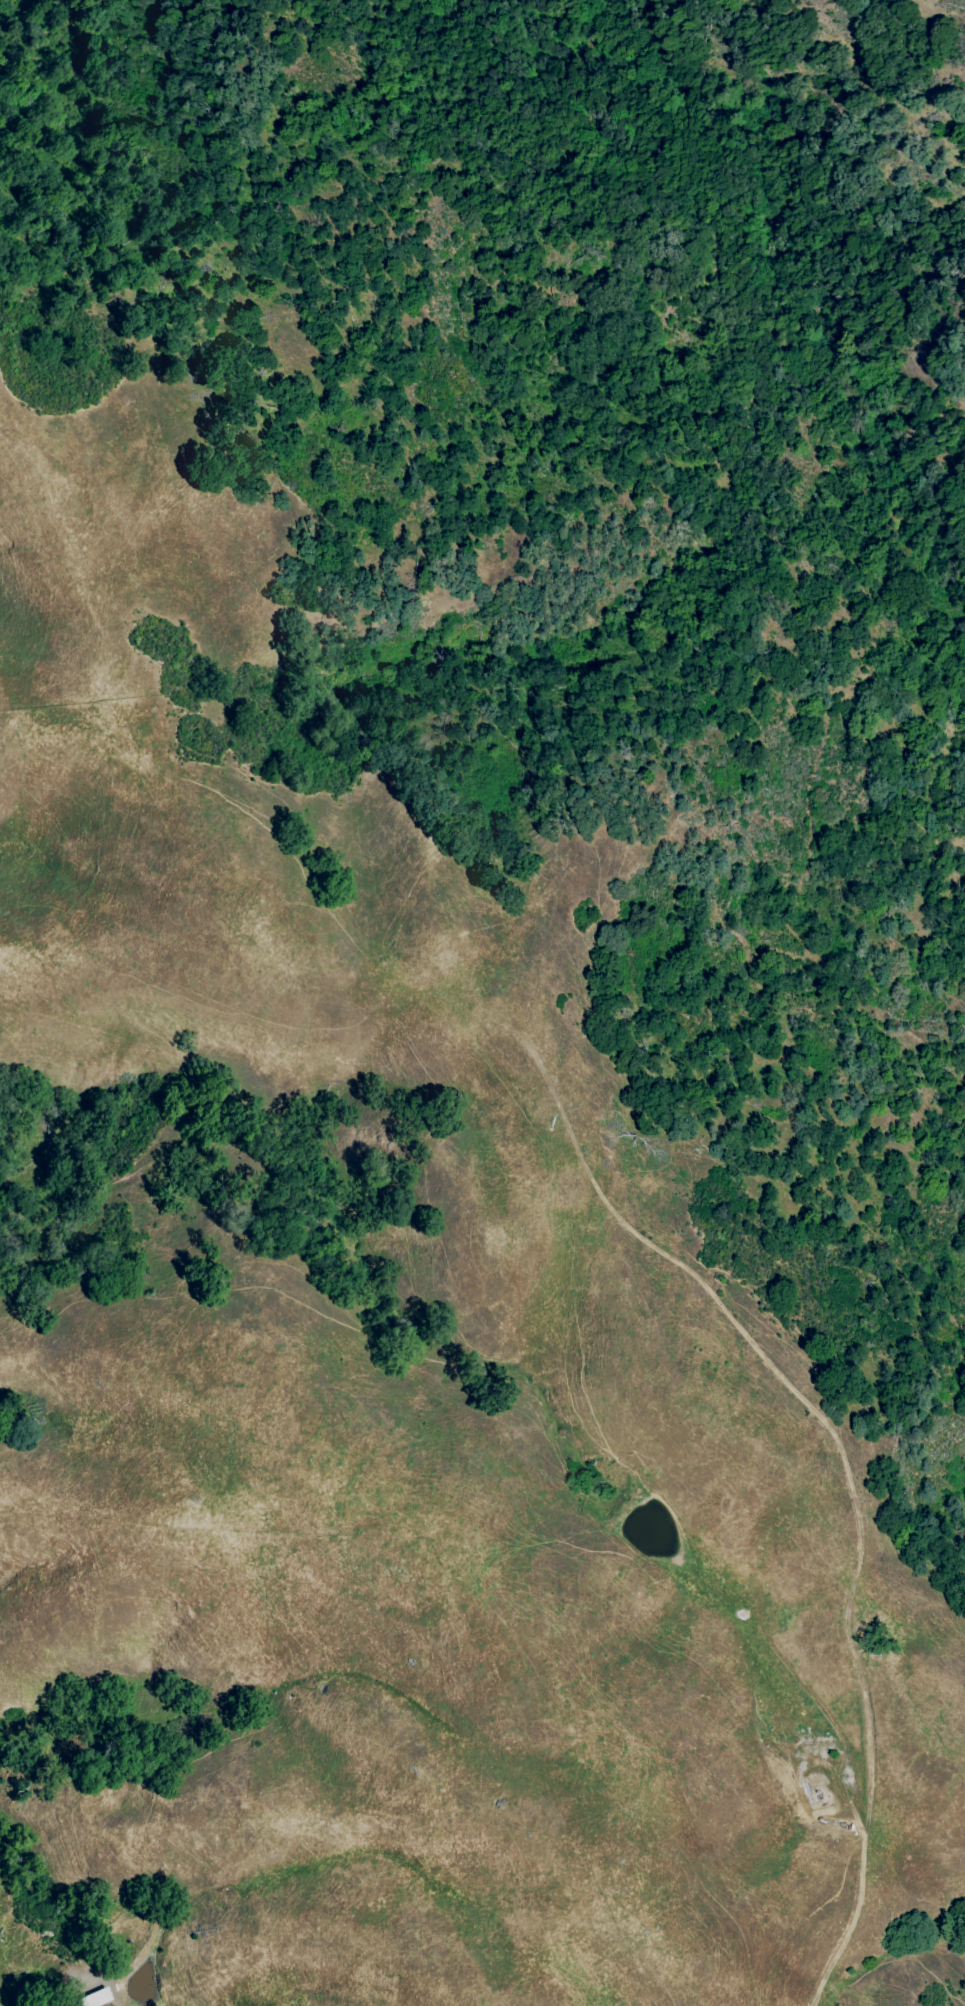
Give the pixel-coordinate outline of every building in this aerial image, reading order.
[(104,2003),(97,1987),(69,2000),(72,2005),(97,2005),(104,2003)]
